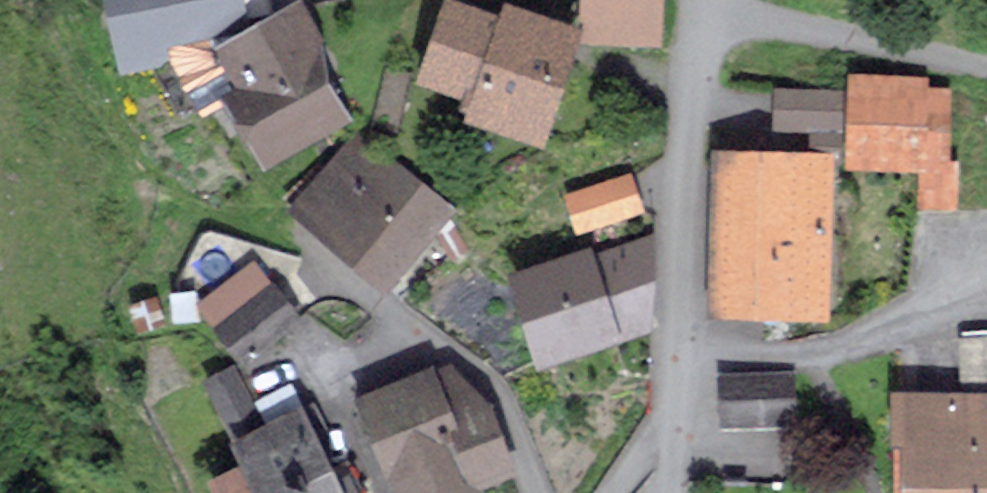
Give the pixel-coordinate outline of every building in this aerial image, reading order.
[(121,74),(171,63),(168,48),(250,30),(243,0),(105,0),(121,74)] [(171,63),(203,116),(224,107),(264,171),(354,118),(328,83),(323,38),(303,0),(298,0),(250,30),(168,48),(171,63)] [(459,0),(443,0),(415,82),(463,99),(459,110),(467,113),(465,120),(544,147),(579,44),(585,28),(579,26),(504,1),(500,14),(459,0)] [(929,77),(849,74),(846,169),(919,172),(918,209),(958,210),(960,160),(949,160),(952,88),(929,87),(929,77)] [(843,165),(845,89),(779,87),(778,130),(809,131),(809,151),(835,152),(834,165),(843,165)] [(456,208),(357,128),(288,211),(386,292),(436,232),(451,260),(470,250),(451,214),(456,208)] [(809,151),(712,149),(708,318),(830,322),(834,165),(835,152),(809,151)] [(632,171),(564,194),(577,234),(646,211),(632,171)] [(505,273),(537,370),(652,332),(655,232),(594,252),(591,245),(505,273)] [(272,284),(254,261),(196,305),(243,366),(303,319),(274,282),(272,284)] [(958,339),(963,390),(891,391),(892,445),(903,445),(903,492),(986,492),(986,337),(958,339)] [(353,399),(394,492),(481,492),(479,488),(517,475),(490,402),(452,363),(434,369),(430,366),(353,399)] [(263,426),(234,364),(201,380),(255,492),(344,492),(303,407),(263,426)] [(796,372),(718,374),(720,429),(797,427),(796,372)]
